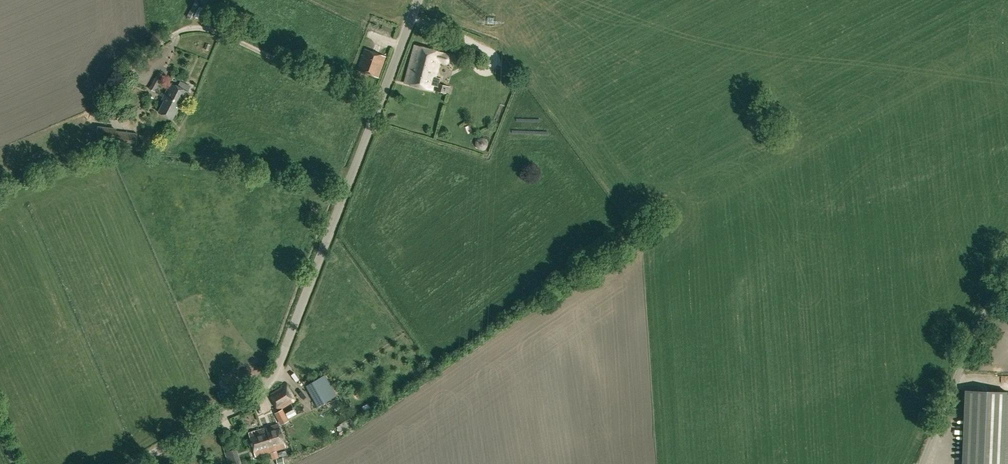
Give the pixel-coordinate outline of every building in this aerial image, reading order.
[(447,63),(449,55),(442,53),(442,52),(415,45),(406,83),(432,90),(433,86),(439,87),(437,91),(449,94),(451,87),(440,84),(441,78),(436,77),(440,61),(447,63)] [(378,78),(386,57),(365,49),(357,70),(378,78)] [(156,81),(153,88),(159,90),(162,84),(156,81)] [(182,105),(189,92),(171,83),(162,99),(165,101),(159,112),(172,119),(180,104),(182,105)] [(136,147),(137,133),(116,131),(116,129),(98,127),(96,143),(136,147)] [(325,374),(307,384),(319,406),(337,396),(325,374)] [(280,410),(297,399),(287,383),(270,394),(280,410)] [(1007,395),(1007,392),(965,390),(962,463),(1007,463),(1007,395)] [(294,407),(285,413),(289,419),(298,413),(294,407)] [(276,412),(281,423),(288,420),(282,409),(276,412)] [(256,456),(286,447),(279,423),(249,433),(256,456)] [(960,423),(952,423),(953,441),(961,440),(960,423)] [(225,452),(229,463),(240,463),(242,463),(236,448),(225,452)]
